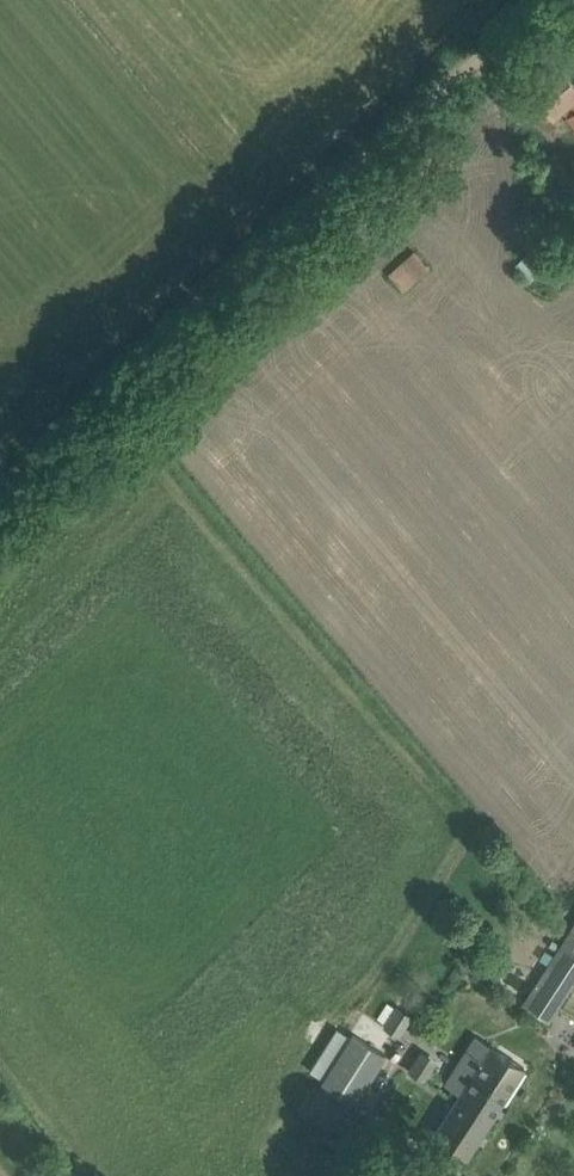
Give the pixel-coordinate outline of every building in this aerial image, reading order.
[(554,116),(561,110),(573,125),(573,83),(557,64),(529,88),(554,116)] [(515,265),(530,281),(551,259),(535,244),(515,265)] [(393,276),(405,290),(430,267),(418,254),(393,276)] [(550,1016),(573,979),(573,926),(527,1001),(550,1016)] [(383,1024),(400,1035),(413,1015),(396,1005),(383,1024)] [(321,1080),(355,1102),(386,1055),(352,1032),(321,1080)] [(474,1034),(443,1082),(461,1093),(442,1122),(476,1143),(524,1066),(474,1034)] [(408,1069),(426,1079),(438,1058),(420,1048),(408,1069)] [(426,1148),(459,1169),(476,1143),(442,1122),(426,1148)]
